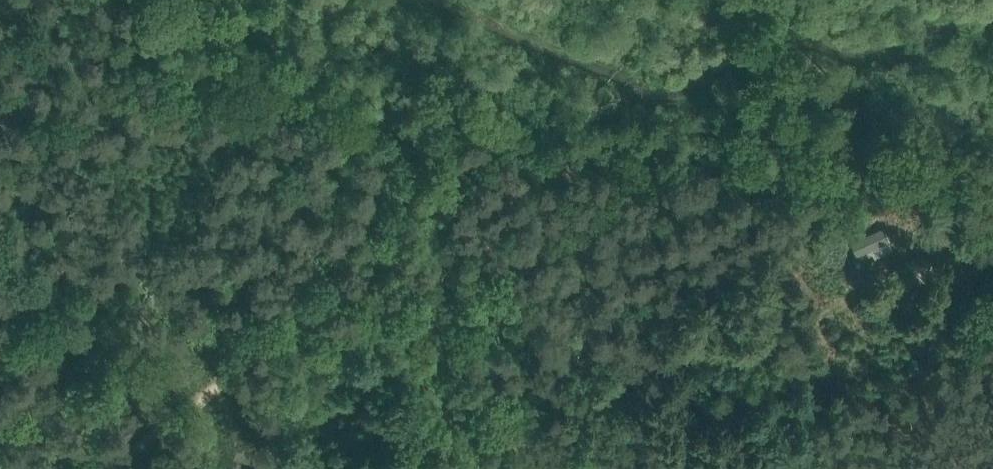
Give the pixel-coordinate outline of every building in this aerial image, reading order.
[(892,240),(885,226),(853,242),(859,255),(871,249),(874,256),(893,247),(890,240),(892,240)]
